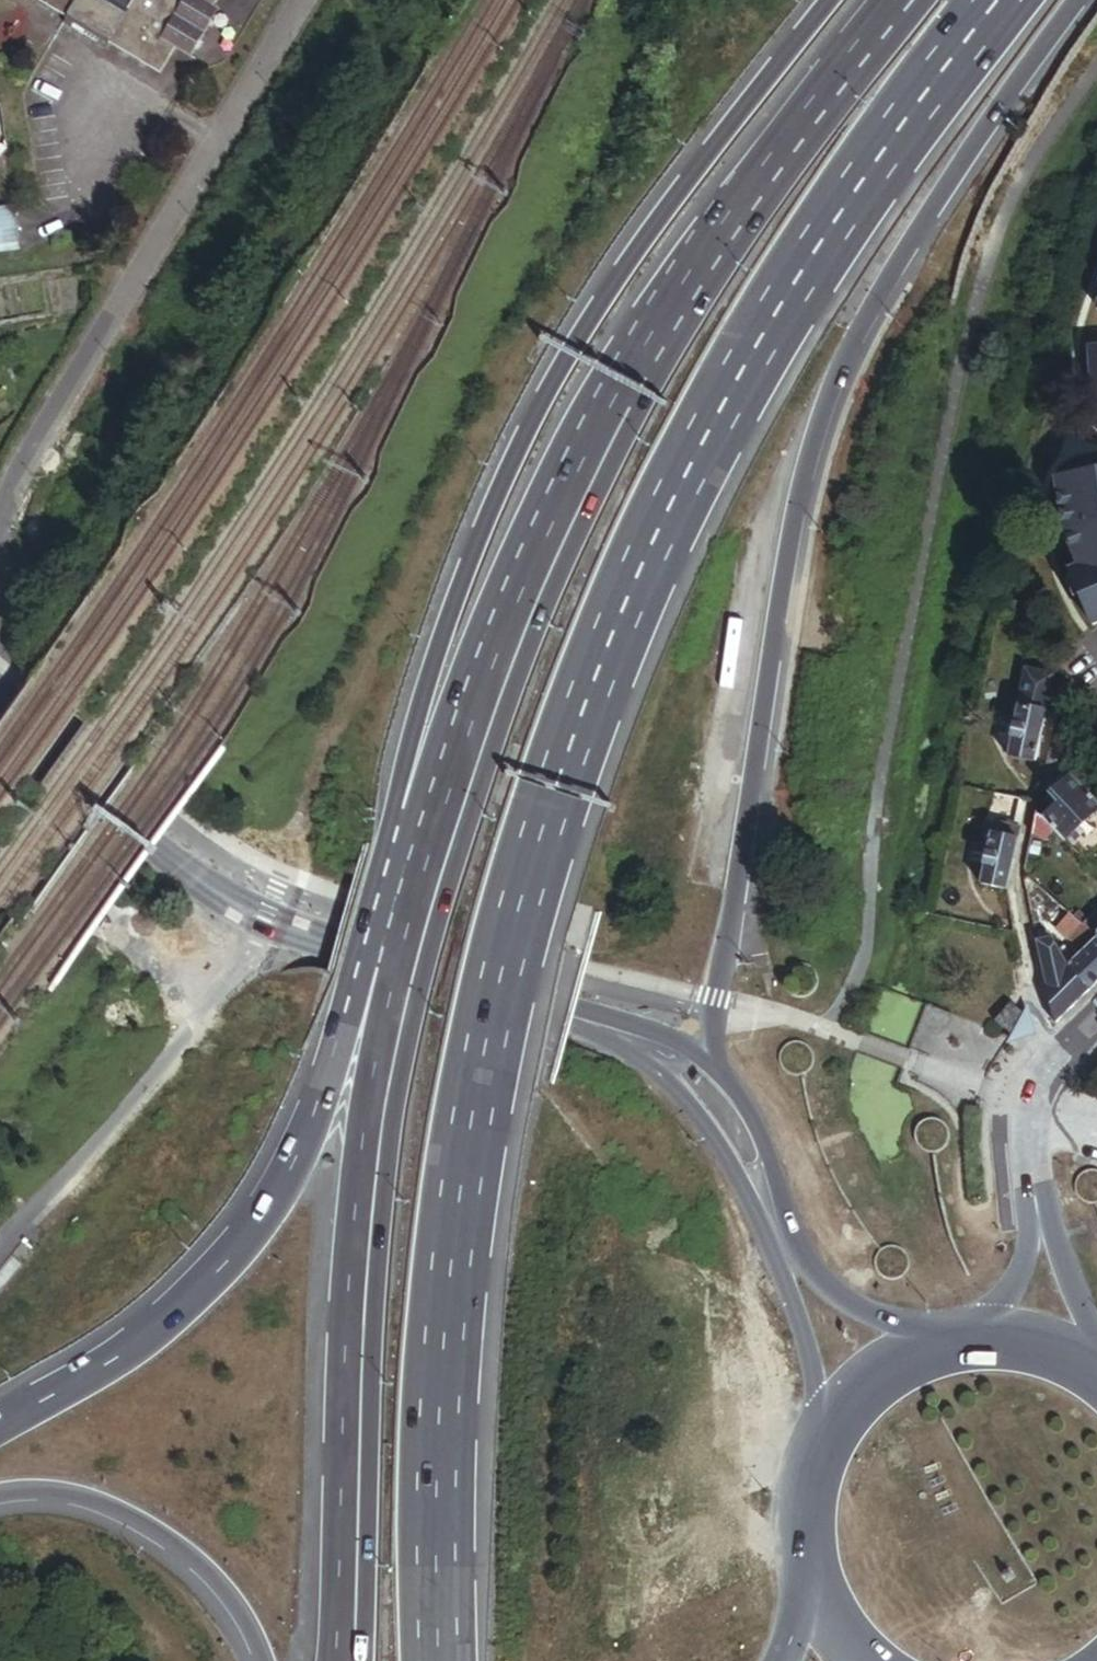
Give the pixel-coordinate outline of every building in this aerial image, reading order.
[(107,44),(155,76),(170,53),(185,63),(216,15),(207,9),(213,0),(133,0),(127,9),(115,0),(32,0),(61,19),(57,25),(101,53),(107,44)] [(14,208),(0,210),(0,254),(20,251),(14,208)] [(1084,354),(1091,436),(1096,440),(1096,352),(1084,354)] [(1057,487),(1066,539),(1080,574),(1070,578),(1091,632),(1096,630),(1096,480),(1057,487)] [(1023,679),(1015,716),(1042,722),(1050,684),(1023,679)] [(1037,747),(1042,722),(1015,716),(1006,760),(1033,766),(1037,747)] [(1048,757),(1054,763),(1061,756),(1050,746),(1050,749),(1048,757)] [(1050,749),(1037,747),(1033,766),(1046,768),(1048,757),(1050,749)] [(1053,782),(1063,773),(1054,763),(1048,757),(1046,768),(1045,773),(1053,782)] [(1082,774),(1072,784),(1096,809),(1096,789),(1082,774)] [(1072,784),(1070,781),(1049,801),(1056,808),(1044,819),(1055,831),(1068,844),(1096,815),(1096,809),(1072,784)] [(1045,841),(1055,831),(1044,819),(1037,812),(1033,829),(1045,841)] [(981,889),(1008,895),(1021,832),(994,826),(981,889)] [(1067,939),(1079,925),(1027,880),(1025,882),(1031,908),(1067,939)] [(1096,991),(1096,940),(1068,969),(1093,995),(1096,991)] [(1057,1031),(1093,995),(1068,969),(1062,956),(1043,965),(1057,1031)] [(1014,1041),(1030,1024),(1026,1020),(1014,1009),(1009,1014),(1012,1017),(1001,1029),(1014,1041)] [(1014,1041),(1044,1039),(1032,1013),(1026,1020),(1030,1024),(1014,1041)] [(998,1026),(1001,1029),(1012,1017),(1009,1014),(998,1026)]
